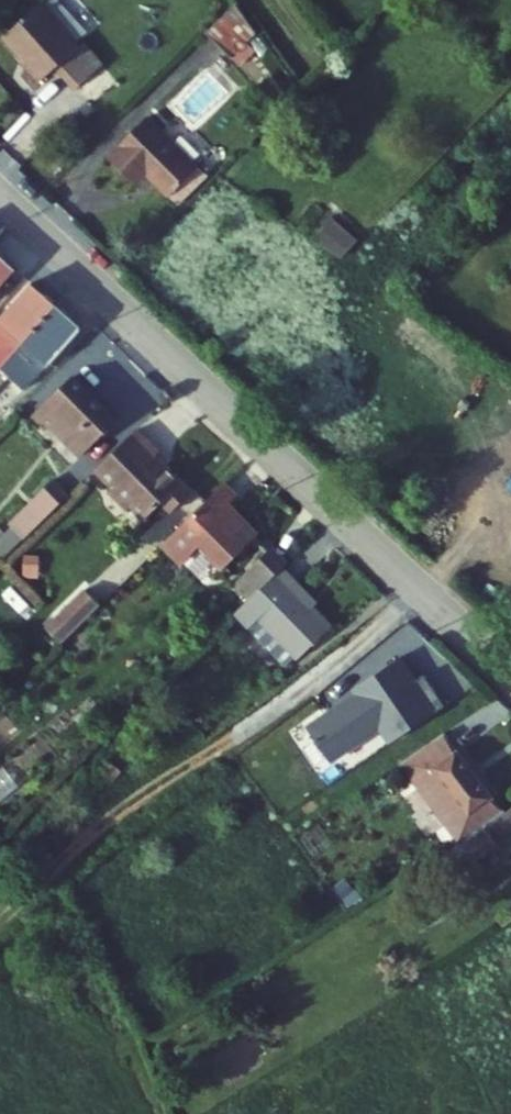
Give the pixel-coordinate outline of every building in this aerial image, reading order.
[(227,1),(198,29),(223,54),(248,30),(227,1)] [(0,32),(0,46),(32,81),(45,69),(67,92),(94,66),(73,44),(68,49),(29,6),(0,32)] [(94,66),(67,92),(79,106),(107,80),(94,66)] [(136,117),(98,158),(131,187),(140,175),(164,195),(192,167),(136,117)] [(329,216),(315,238),(344,257),(358,235),(329,216)] [(47,319),(22,295),(0,319),(0,369),(47,319)] [(47,319),(0,369),(0,387),(5,382),(19,395),(71,342),(47,319)] [(62,382),(17,425),(29,435),(36,429),(70,462),(108,429),(62,382)] [(128,442),(87,484),(100,497),(93,502),(113,520),(119,516),(131,529),(148,514),(156,522),(180,499),(144,464),(148,460),(128,442)] [(46,491),(3,530),(21,549),(63,507),(46,491)] [(216,494),(152,557),(171,577),(192,556),(217,580),(254,547),(238,530),(230,537),(217,522),(231,509),(216,494)] [(242,588),(254,600),(276,579),(282,573),(264,556),(247,571),(253,577),(242,588)] [(79,630),(118,591),(102,576),(63,614),(79,630)] [(290,676),(328,642),(287,601),(293,595),(276,579),(254,600),(223,630),(262,671),(274,660),(290,676)] [(387,744),(439,705),(417,675),(409,681),(392,659),(347,692),(351,697),(302,733),(327,766),(376,730),(387,744)] [(461,837),(493,804),(439,731),(396,764),(457,845),(463,840),(461,837)] [(493,804),(461,837),(463,840),(457,845),(449,850),(457,863),(470,855),(473,860),(494,846),(486,835),(510,816),(510,794),(493,804)] [(470,855),(457,863),(463,873),(476,865),(473,860),(470,855)]
